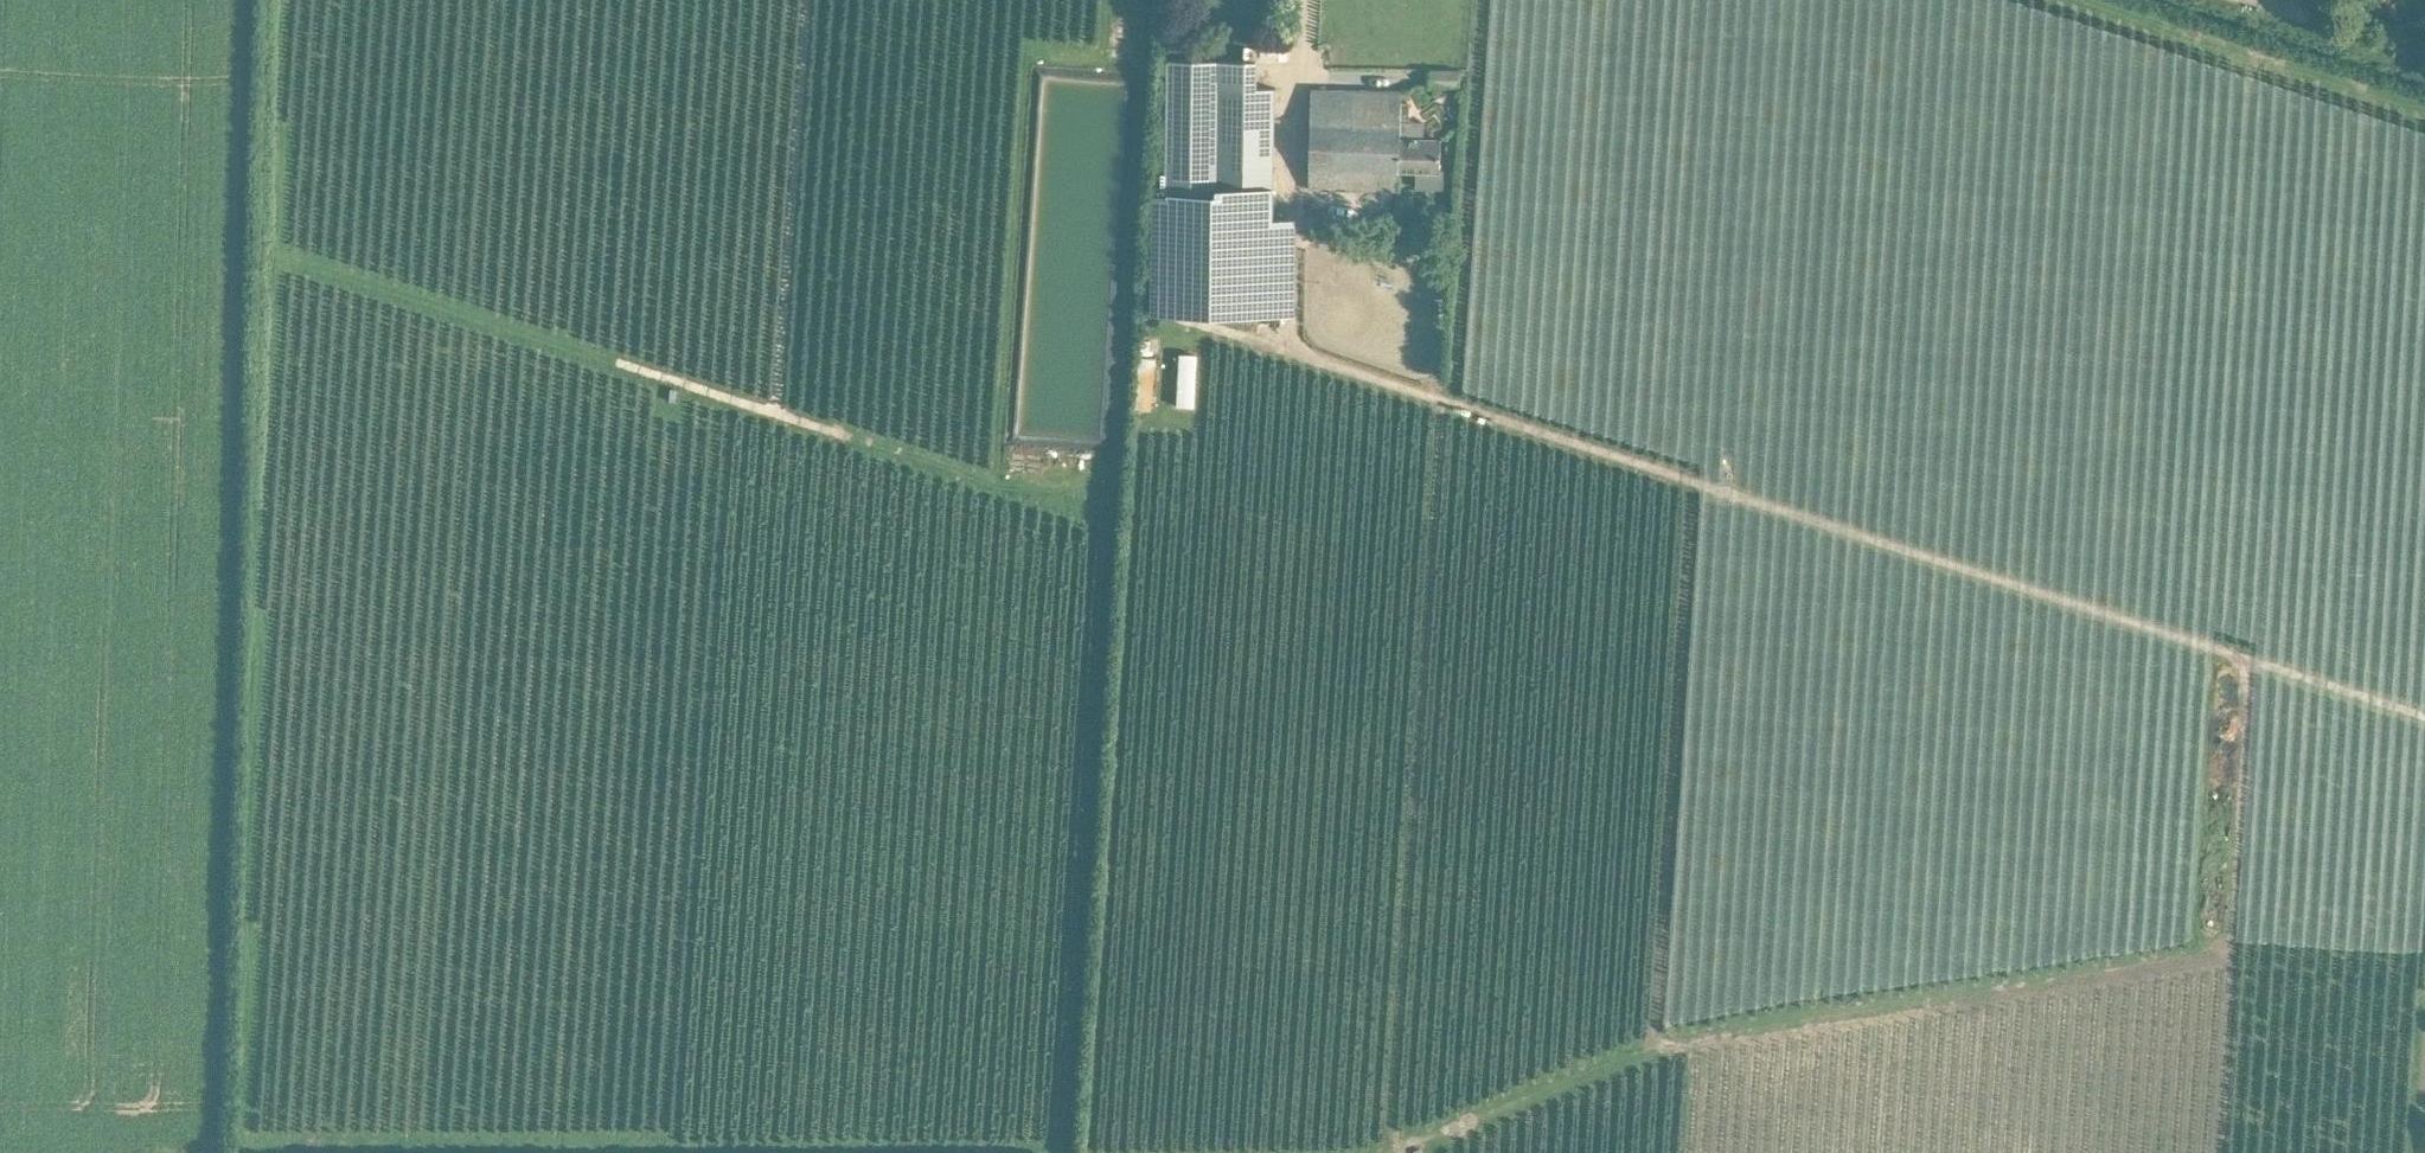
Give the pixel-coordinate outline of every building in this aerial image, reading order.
[(1272,218),(1273,188),(1274,88),(1256,88),(1256,60),(1169,59),(1167,192),(1153,192),(1151,313),(1295,315),(1297,218),(1272,218)] [(1460,69),(1431,69),(1430,87),(1459,88),(1460,69)] [(1400,171),(1416,171),(1416,188),(1444,189),(1445,169),(1440,169),(1441,140),(1424,139),(1424,123),(1408,122),(1409,103),(1402,103),(1402,92),(1311,89),(1309,189),(1399,192),(1400,171)] [(1133,372),(1132,425),(1150,426),(1151,372),(1133,372)]
